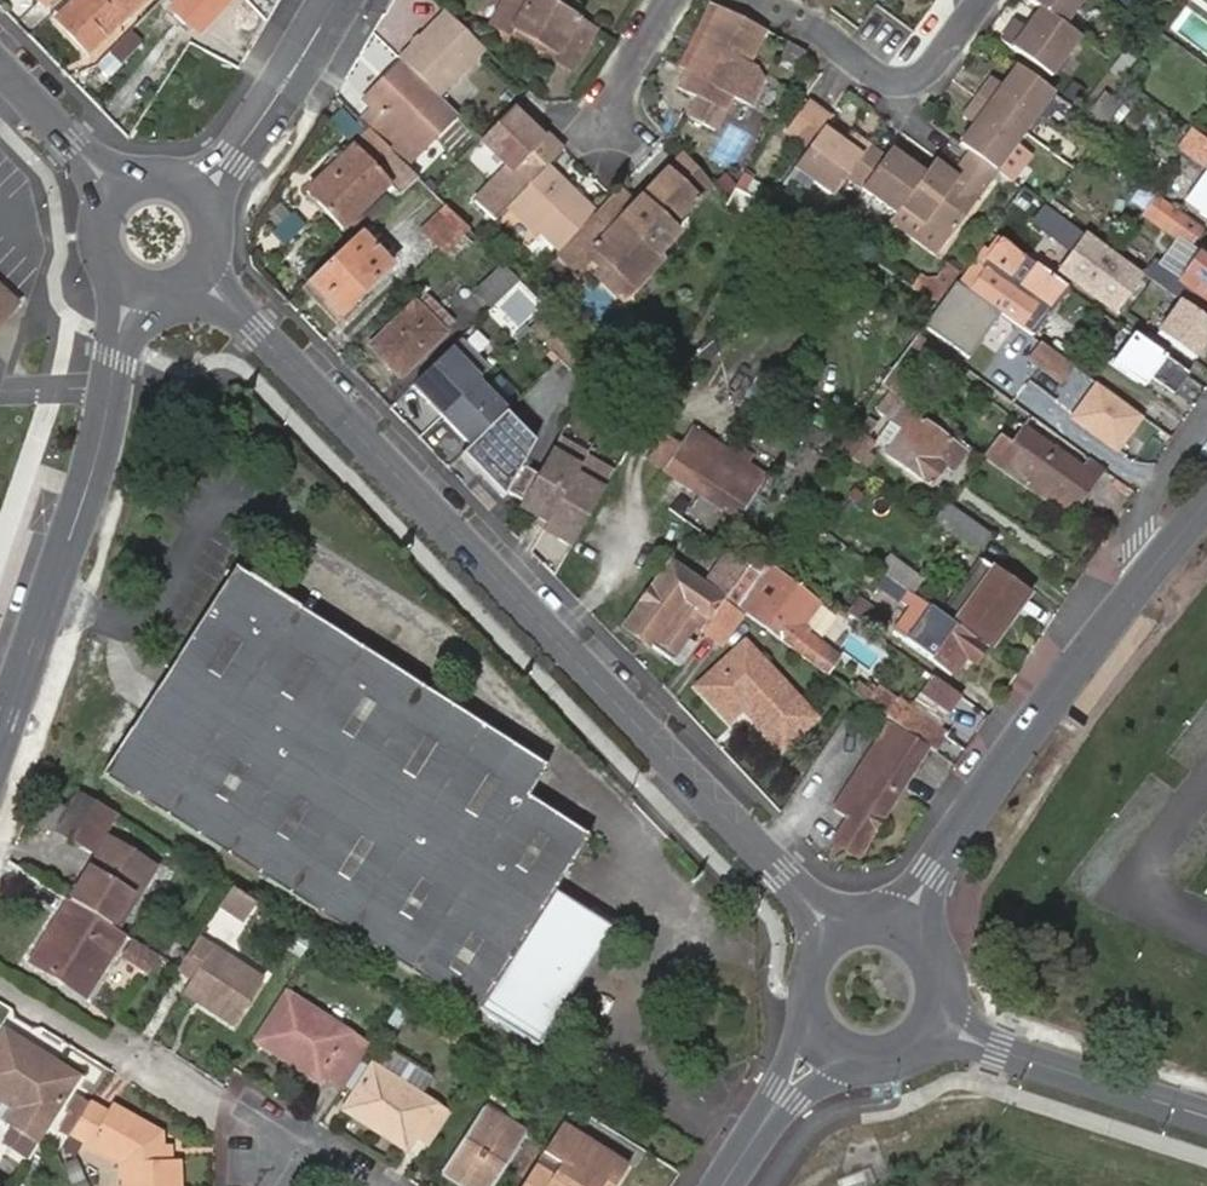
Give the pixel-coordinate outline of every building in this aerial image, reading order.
[(139,0),(73,0),(56,16),(88,50),(139,0)] [(544,0),(505,0),(490,25),(510,36),(514,29),(556,53),(552,61),(571,71),(594,29),(544,0)] [(1036,6),(1062,25),(1079,0),(1027,0),(1036,6)] [(721,8),(714,3),(681,66),(688,70),(721,8)] [(1050,76),(1078,37),(1062,25),(1036,6),(1023,26),(1018,33),(1009,25),(999,38),(1050,76)] [(750,65),(768,32),(721,8),(688,70),(678,88),(698,99),(689,118),(716,132),(733,98),(750,107),(765,80),(758,68),(750,65)] [(486,51),(444,12),(399,58),(403,61),(440,98),(486,51)] [(1013,19),(1009,25),(1018,33),(1023,26),(1013,19)] [(514,29),(510,36),(552,61),(556,53),(514,29)] [(801,72),(805,65),(811,55),(790,43),(781,61),(801,72)] [(1123,51),(1108,71),(1119,79),(1134,59),(1123,51)] [(440,98),(403,61),(388,76),(394,82),(370,107),(374,110),(397,134),(419,155),(458,115),(440,98)] [(974,96),(1021,130),(1050,91),(1015,65),(1002,84),(997,90),(985,82),(974,96)] [(990,75),(985,82),(997,90),(1002,84),(990,75)] [(364,100),(370,107),(394,82),(388,76),(364,100)] [(1101,87),(1076,119),(1093,133),(1119,100),(1101,87)] [(876,116),(845,94),(832,114),(862,136),(876,116)] [(967,150),(993,168),(1021,130),(974,96),(964,110),(975,118),(971,124),(957,143),(967,150)] [(547,131),(516,103),(510,110),(540,138),(547,131)] [(374,110),(363,121),(386,144),(397,134),(374,110)] [(510,110),(481,138),(480,140),(506,165),(484,188),(505,208),(507,205),(547,165),(564,147),(547,131),(540,138),(510,110)] [(960,115),(971,124),(975,118),(964,110),(960,115)] [(794,168),(832,196),(846,177),(869,146),(857,136),(849,147),(841,142),(822,127),(794,168)] [(1190,129),(1178,147),(1206,168),(1206,141),(1190,129)] [(849,131),(841,142),(849,147),(857,136),(849,131)] [(399,193),(417,176),(390,148),(373,165),(351,143),(303,189),(324,211),(331,205),(347,221),(387,181),(399,193)] [(869,146),(846,177),(894,212),(899,205),(922,173),(890,149),(884,156),(869,146)] [(922,173),(899,205),(947,240),(996,170),(993,168),(967,150),(957,164),(962,168),(955,176),(950,173),(931,160),(922,173)] [(709,185),(683,156),(635,206),(617,187),(594,210),(572,234),(572,269),(574,271),(594,249),(607,264),(632,289),(662,259),(657,253),(674,235),(668,229),(709,185)] [(957,164),(950,173),(955,176),(962,168),(957,164)] [(547,165),(507,205),(532,230),(535,227),(557,249),(572,234),(594,210),(547,165)] [(1188,202),(1206,216),(1206,176),(1188,202)] [(416,227),(440,251),(466,226),(443,203),(416,227)] [(341,227),(347,221),(331,205),(324,211),(341,227)] [(1196,226),(1169,208),(1155,226),(1183,245),(1196,226)] [(1056,272),(1109,310),(1134,275),(1042,211),(1034,224),(1072,251),(1056,272)] [(358,233),(306,283),(338,316),(389,265),(358,233)] [(557,249),(555,251),(572,269),(572,234),(557,249)] [(1054,258),(1022,235),(1014,248),(1046,271),(1054,258)] [(971,294),(1016,326),(1036,296),(1050,306),(1063,288),(999,242),(980,269),(985,274),(971,294)] [(1186,307),(1196,292),(1206,300),(1206,252),(1200,247),(1178,280),(1149,259),(1140,273),(1180,302),(1186,307)] [(490,308),(519,280),(503,264),(475,291),(490,308)] [(622,299),(632,289),(607,264),(597,274),(622,299)] [(965,291),(971,294),(985,274),(980,269),(965,291)] [(523,287),(498,306),(511,322),(536,304),(523,287)] [(0,293),(0,325),(15,307),(0,293)] [(415,299),(445,330),(450,324),(420,293),(415,299)] [(1016,326),(1029,336),(1050,306),(1036,296),(1016,326)] [(407,367),(445,330),(415,299),(370,342),(386,360),(393,353),(407,367)] [(1180,302),(1156,334),(1196,363),(1206,348),(1206,322),(1186,307),(1180,302)] [(1184,372),(1132,335),(1111,365),(1142,387),(1149,377),(1171,392),(1185,373),(1184,372)] [(934,350),(915,336),(879,385),(889,392),(898,398),(934,350)] [(1060,381),(1070,365),(1040,344),(1029,358),(1060,381)] [(400,374),(407,367),(393,353),(386,360),(400,374)] [(427,401),(467,443),(500,411),(460,370),(427,401)] [(1042,400),(1030,418),(1083,457),(1114,414),(1083,391),(1066,417),(1042,400)] [(949,474),(967,449),(898,398),(889,392),(875,409),(901,428),(882,456),(927,488),(940,468),(949,474)] [(646,454),(700,493),(728,455),(733,448),(729,445),(724,452),(690,426),(680,440),(663,428),(646,454)] [(986,461),(1056,511),(1063,501),(1073,509),(1102,469),(1083,457),(1077,466),(1026,429),(1012,449),(1000,441),(986,461)] [(835,449),(861,468),(869,457),(862,451),(868,444),(849,430),(835,449)] [(584,449),(555,433),(516,500),(545,516),(540,525),(570,542),(612,470),(582,452),(584,449)] [(728,455),(700,493),(733,517),(761,479),(741,465),(746,458),(733,448),(728,455)] [(1056,511),(1067,519),(1073,509),(1063,501),(1056,511)] [(931,518),(976,550),(986,535),(941,503),(931,518)] [(721,600),(723,597),(742,570),(746,566),(727,551),(701,585),(667,560),(621,621),(674,663),(689,643),(680,638),(691,621),(700,628),(701,626),(721,600)] [(742,570),(723,597),(807,659),(818,644),(795,627),(813,603),(760,565),(751,578),(742,570)] [(165,688),(159,684),(101,775),(475,1014),(590,839),(528,799),(547,769),(234,567),(175,658),(181,663),(165,688)] [(989,644),(1025,594),(991,570),(981,583),(969,575),(943,612),(989,644)] [(961,654),(973,637),(906,589),(897,602),(906,609),(893,630),(950,671),(961,654)] [(844,613),(876,636),(887,621),(855,597),(844,613)] [(718,638),(737,611),(721,600),(701,626),(718,638)] [(972,661),(984,646),(973,637),(961,654),(972,661)] [(742,638),(694,682),(726,715),(740,703),(779,744),(812,713),(742,638)] [(175,658),(159,684),(165,688),(181,663),(175,658)] [(928,673),(904,706),(934,726),(957,694),(928,673)] [(904,706),(877,686),(866,700),(936,750),(945,734),(934,726),(904,706)] [(855,853),(929,749),(893,723),(832,807),(848,819),(834,838),(855,853)] [(64,834),(86,794),(83,791),(57,829),(64,834)] [(73,839),(98,802),(86,794),(64,834),(73,839)] [(66,811),(47,799),(35,820),(54,831),(66,811)] [(93,852),(119,815),(98,802),(73,839),(93,852)] [(129,860),(134,852),(111,837),(106,845),(129,860)] [(106,845),(72,898),(118,928),(156,867),(134,852),(129,860),(106,845)] [(241,884),(227,907),(250,922),(264,899),(241,884)] [(118,928),(72,898),(31,961),(83,995),(124,932),(118,928)] [(260,977),(198,938),(179,967),(192,976),(188,983),(204,993),(199,1001),(231,1021),(260,977)] [(182,990),(199,1001),(204,993),(188,983),(182,990)] [(343,1088),(367,1050),(345,1035),(346,1032),(283,991),(252,1038),(316,1080),(321,1073),(343,1088)] [(1,1030),(0,1032),(0,1093),(20,1106),(9,1124),(31,1138),(72,1076),(1,1030)] [(431,1146),(450,1116),(372,1068),(348,1104),(380,1124),(376,1130),(408,1151),(417,1138),(431,1146)] [(180,1156),(170,1156),(160,1156),(160,1143),(159,1133),(109,1102),(103,1113),(85,1102),(67,1130),(85,1141),(90,1132),(121,1152),(116,1161),(118,1185),(181,1185),(180,1156)] [(344,1110),(376,1130),(380,1124),(348,1104),(344,1110)] [(445,1172),(456,1179),(453,1183),(458,1185),(496,1185),(529,1137),(486,1109),(445,1172)] [(563,1130),(546,1158),(563,1169),(556,1180),(538,1169),(527,1185),(623,1185),(631,1174),(563,1130)] [(90,1132),(85,1141),(116,1161),(121,1152),(90,1132)] [(169,1142),(160,1143),(160,1156),(170,1156),(169,1142)]
